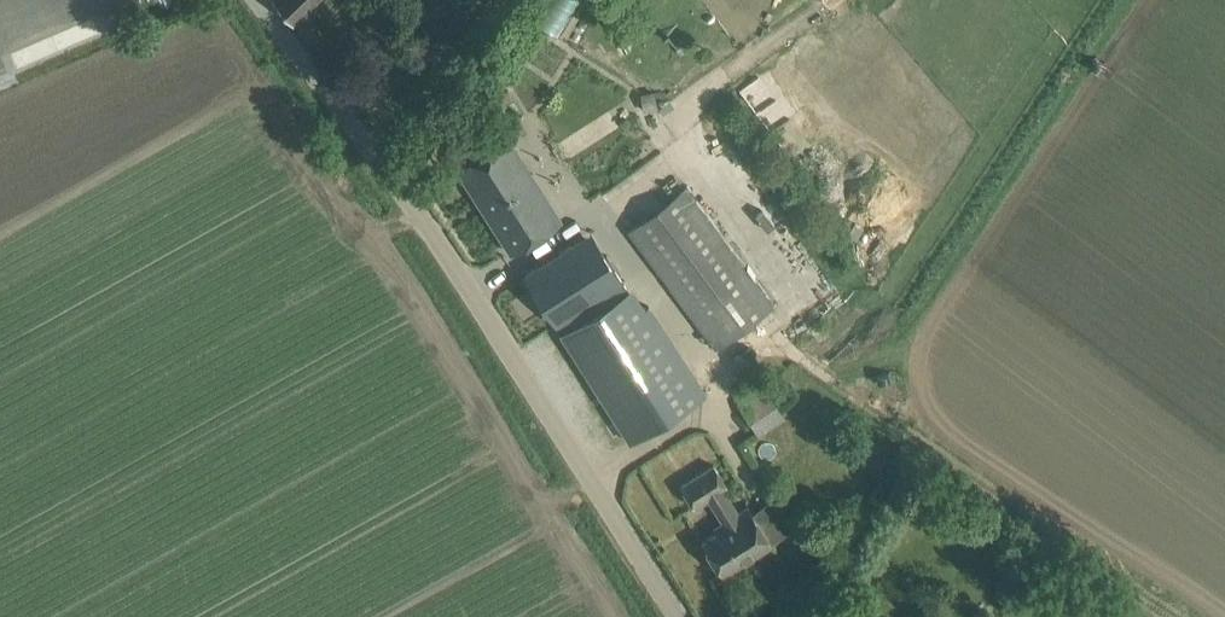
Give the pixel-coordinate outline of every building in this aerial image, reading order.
[(293,21),(316,0),(275,0),(293,21)] [(557,36),(581,0),(543,0),(531,18),(557,36)] [(508,88),(486,102),(491,111),(492,110),(514,98),(508,88)] [(507,134),(457,166),(511,252),(548,228),(516,178),(530,170),(507,134)] [(686,188),(648,216),(629,230),(716,347),(773,305),(686,188)] [(568,246),(525,273),(557,323),(621,281),(603,253),(581,268),(568,246)] [(562,332),(631,440),(704,394),(636,285),(562,332)] [(785,419),(764,384),(737,402),(759,436),(785,419)] [(714,464),(702,472),(681,484),(695,506),(709,497),(726,525),(702,540),(722,573),(783,535),(772,518),(761,525),(748,505),(738,512),(724,488),(728,486),(714,464)]
